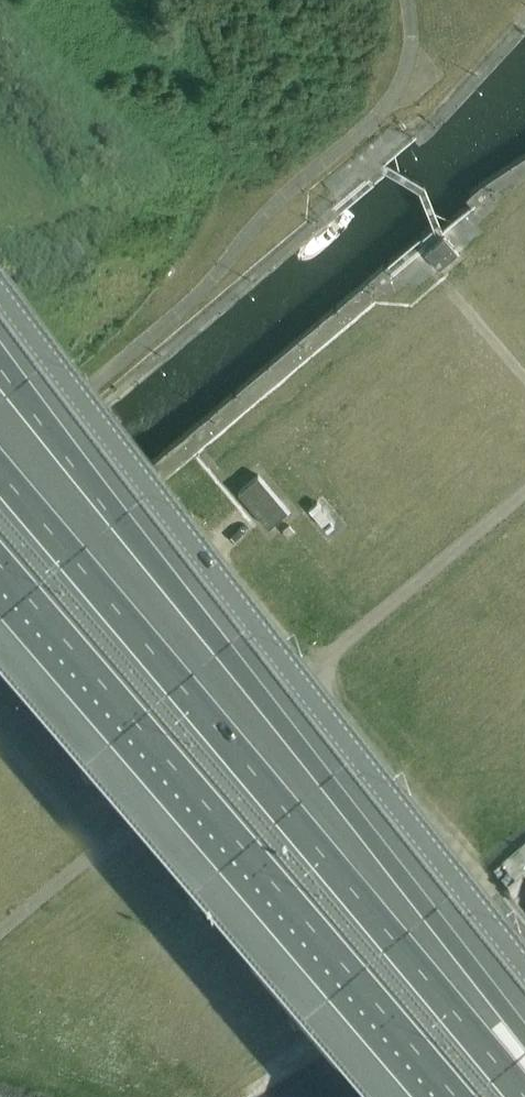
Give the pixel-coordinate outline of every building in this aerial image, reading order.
[(441,272),(460,257),(444,237),(425,253),(441,272)] [(272,529),(290,514),(258,475),(240,490),(272,529)]
